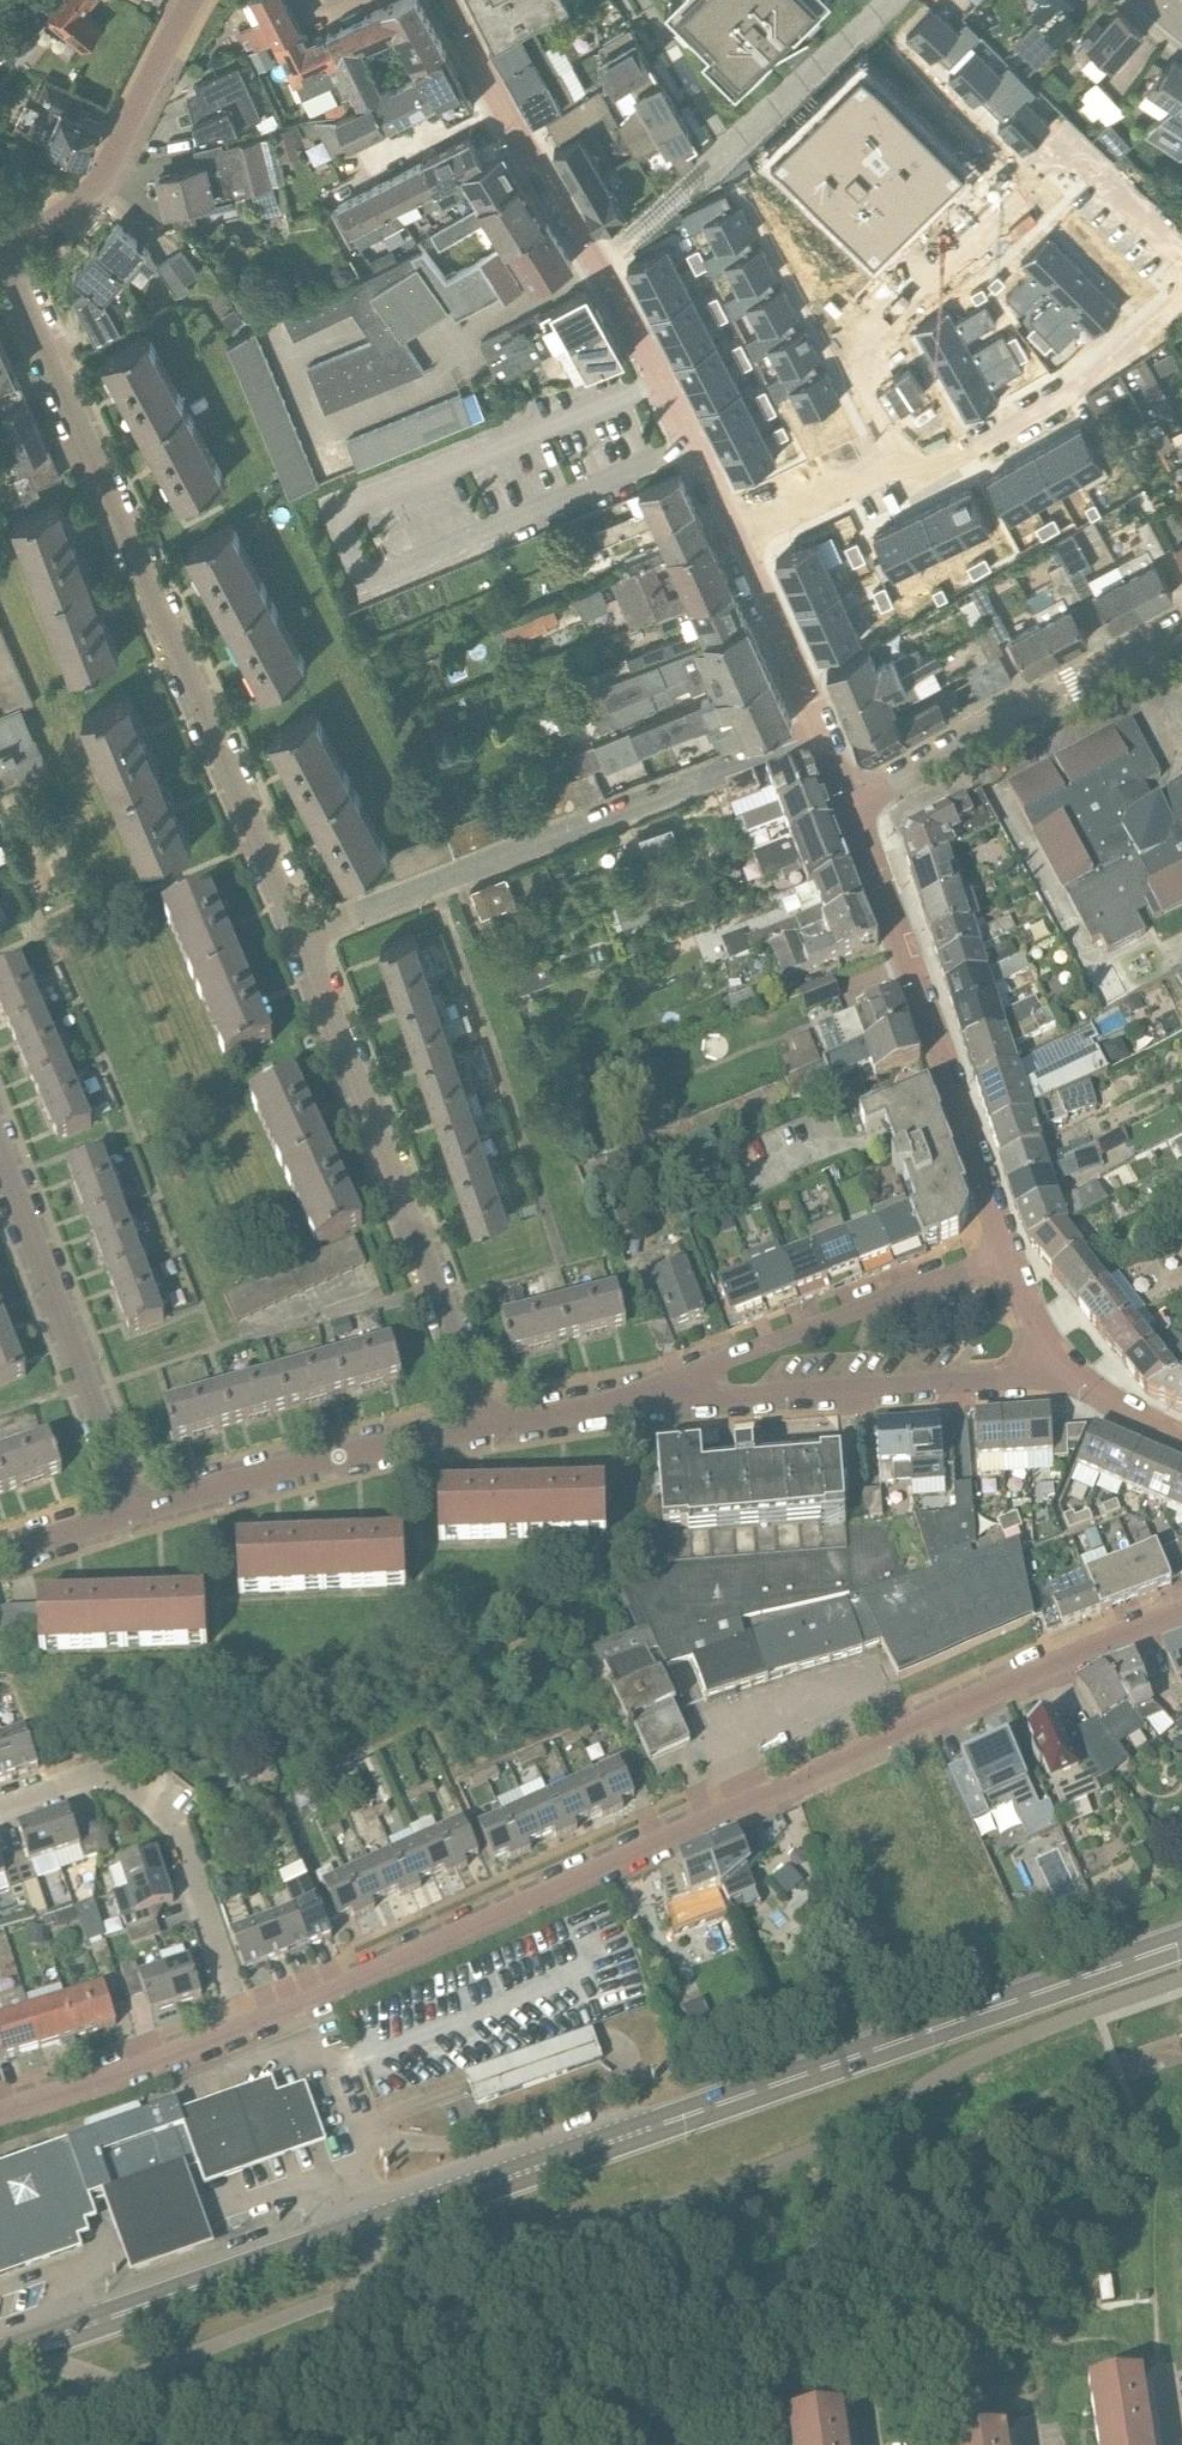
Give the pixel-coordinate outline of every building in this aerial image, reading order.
[(93,0),(58,0),(45,16),(83,48),(101,27),(83,12),(93,0)] [(300,28),(285,0),(255,0),(264,20),(240,31),(244,41),(249,38),(255,50),(271,41),(272,42),(300,28)] [(415,70),(446,51),(419,0),(400,0),(328,34),(340,63),(338,63),(357,106),(358,107),(359,107),(373,100),(370,94),(382,88),(381,87),(369,61),(366,55),(363,49),(395,34),(397,39),(400,45),(405,57),(415,70)] [(477,7),(484,4),(488,12),(483,15),(484,18),(490,15),(494,23),(487,27),(493,40),(490,41),(491,42),(534,21),(534,20),(570,3),(569,0),(473,0),(477,7)] [(665,5),(709,48),(702,55),(736,88),(747,77),(747,78),(751,74),(750,74),(770,54),(771,55),(773,52),(772,51),(776,47),(777,47),(778,46),(781,48),(791,38),(788,36),(790,34),(789,34),(793,30),(794,31),(797,29),(797,28),(817,9),(820,6),(820,5),(825,0),(670,0),(665,5)] [(1057,45),(1079,23),(1061,5),(1067,0),(1037,0),(1041,4),(1032,13),(1038,20),(1035,23),(1057,45)] [(933,4),(906,30),(932,56),(937,51),(949,64),(980,33),(966,19),(957,29),(933,4)] [(1116,65),(1119,67),(1130,55),(1125,51),(1142,32),(1119,11),(1103,28),(1096,22),(1081,38),(1095,52),(1092,55),(1107,69),(1110,66),(1112,69),(1116,65)] [(506,69),(548,47),(534,21),(491,42),(506,69)] [(630,27),(599,44),(604,88),(625,76),(648,63),(649,62),(645,54),(646,54),(645,52),(644,53),(641,47),(642,47),(630,27)] [(357,106),(338,63),(340,63),(328,34),(308,44),(300,28),(272,42),(294,85),(295,85),(301,98),(333,83),(343,102),(348,112),(357,106)] [(271,64),(262,46),(255,50),(248,53),(257,72),(271,64)] [(546,81),(561,73),(548,47),(506,69),(520,94),(546,81)] [(975,48),(949,73),(975,100),(980,95),(991,107),(1022,76),(1009,62),(999,72),(975,48)] [(415,70),(417,73),(438,99),(448,118),(475,104),(446,51),(415,70)] [(1174,109),(1181,97),(1181,65),(1173,59),(1166,69),(1162,66),(1146,90),(1174,109)] [(626,137),(676,108),(673,102),(674,102),(673,100),(672,101),(669,95),(665,87),(664,88),(663,85),(661,80),(659,81),(658,80),(653,72),(648,63),(625,76),(604,88),(546,121),(557,140),(603,115),(610,110),(617,121),(626,137)] [(861,64),(771,153),(847,229),(852,225),(862,235),(857,240),(876,258),(967,171),(948,151),(943,155),(933,145),(938,140),(861,64)] [(227,133),(262,117),(238,66),(195,85),(201,98),(195,101),(189,102),(197,137),(225,129),(227,133)] [(370,94),(373,100),(386,125),(438,99),(417,73),(390,87),(389,83),(381,87),(382,88),(370,94)] [(546,81),(520,94),(533,118),(574,97),(561,73),(546,81)] [(1024,150),(1050,124),(1026,100),(1036,90),(1022,76),(991,107),(1003,119),(998,123),(1024,150)] [(1092,121),(1098,115),(1105,123),(1125,115),(1120,109),(1114,102),(1102,89),(1087,102),(1081,107),(1092,121)] [(30,132),(65,148),(87,157),(101,124),(79,115),(43,100),(30,132)] [(373,100),(359,107),(358,107),(357,106),(348,112),(336,118),(330,118),(302,122),(310,138),(321,134),(331,153),(386,125),(373,100)] [(326,111),(330,118),(336,118),(348,112),(343,102),(326,111)] [(676,108),(626,137),(635,152),(664,144),(681,173),(697,159),(696,158),(693,160),(690,154),(698,149),(693,141),(691,138),(692,138),(691,137),(693,136),(680,116),(682,115),(681,113),(680,114),(678,111),(676,108)] [(603,115),(609,126),(617,121),(610,110),(603,115)] [(273,130),(277,149),(295,145),(290,126),(273,130)] [(577,188),(602,174),(579,135),(554,149),(577,188)] [(1130,146),(1120,135),(1108,145),(1118,157),(1130,146)] [(421,163),(435,187),(501,152),(493,140),(477,150),(470,138),(421,163)] [(167,209),(177,207),(180,218),(237,204),(236,197),(273,188),(273,185),(262,139),(223,147),(222,143),(194,151),(198,167),(159,176),(167,209)] [(466,186),(477,205),(521,181),(502,151),(501,152),(435,187),(436,189),(437,191),(417,201),(422,213),(463,192),(461,189),(466,186)] [(1123,169),(1132,161),(1125,152),(1116,161),(1123,169)] [(436,189),(435,187),(421,163),(372,188),(385,214),(372,221),(380,236),(404,223),(395,209),(415,199),(417,201),(437,191),(436,189)] [(577,188),(585,203),(584,204),(599,229),(613,220),(624,214),(625,213),(611,188),(610,189),(602,174),(577,188)] [(481,223),(488,232),(492,230),(502,248),(503,248),(547,221),(521,181),(477,205),(430,233),(439,249),(481,223)] [(359,247),(380,236),(372,221),(385,214),(372,188),(338,206),(359,247)] [(747,234),(753,231),(738,202),(732,206),(724,191),(681,215),(690,231),(704,224),(718,248),(718,249),(747,234)] [(618,231),(629,221),(624,214),(613,220),(618,228),(617,229),(618,231)] [(497,251),(503,261),(515,254),(533,285),(534,285),(535,285),(572,263),(547,221),(503,248),(502,248),(497,251)] [(150,276),(157,268),(159,266),(158,264),(147,249),(118,224),(95,250),(123,275),(134,263),(140,268),(150,276)] [(769,275),(770,276),(776,272),(760,244),(754,247),(747,234),(718,249),(718,248),(703,256),(712,273),(727,265),(740,290),(769,275)] [(1046,287),(1072,260),(1071,260),(1058,247),(1059,246),(1052,239),(1051,240),(1049,237),(1048,236),(1021,262),(1022,263),(1032,272),(1006,297),(1020,312),(1046,287)] [(627,266),(639,291),(678,271),(667,247),(627,266)] [(456,319),(470,311),(449,281),(447,279),(446,280),(423,249),(409,255),(415,263),(449,310),(456,319)] [(703,258),(698,249),(686,255),(691,264),(703,258)] [(102,299),(123,275),(95,250),(73,275),(91,291),(73,301),(97,346),(121,333),(102,299)] [(182,251),(169,258),(158,264),(159,266),(157,268),(176,297),(189,289),(185,283),(198,275),(182,251)] [(479,261),(500,295),(504,301),(521,291),(503,261),(497,251),(479,261)] [(362,326),(384,311),(372,292),(415,263),(409,255),(386,267),(374,273),(364,278),(362,279),(340,289),(351,311),(362,326)] [(386,267),(380,255),(368,261),(374,273),(386,267)] [(339,290),(340,289),(362,279),(350,258),(334,261),(328,276),(339,290)] [(708,268),(703,258),(691,264),(696,274),(708,268)] [(1030,322),(1035,327),(1028,334),(1037,343),(1044,336),(1096,285),(1082,271),(1083,270),(1076,263),(1075,264),(1072,261),(1073,261),(1072,260),(1046,287),(1056,296),(1030,322)] [(465,271),(485,303),(500,295),(479,261),(464,269),(465,271)] [(372,292),(384,311),(403,340),(449,310),(415,263),(372,292)] [(470,311),(485,303),(465,271),(449,281),(470,311)] [(678,271),(639,291),(652,314),(690,294),(678,271)] [(791,317),(798,314),(783,285),(776,288),(770,276),(769,275),(740,290),(726,298),(734,314),(749,306),(763,331),(763,332),(791,317)] [(996,292),(1005,283),(998,275),(988,284),(996,292)] [(1096,285),(1044,336),(1037,343),(1046,353),(1053,345),(1058,350),(1084,325),(1093,335),(1094,336),(1121,310),(1120,309),(1119,309),(1117,306),(1118,305),(1111,298),(1110,299),(1096,285)] [(337,318),(351,311),(340,289),(339,290),(326,296),(337,318)] [(970,295),(975,304),(987,298),(981,289),(970,295)] [(540,312),(481,341),(480,344),(498,382),(559,349),(558,348),(604,321),(587,290),(542,315),(540,312)] [(690,294),(652,314),(664,337),(703,317),(690,294)] [(323,325),(337,318),(326,296),(311,303),(323,325)] [(725,305),(720,296),(709,302),(714,311),(725,305)] [(308,332),(323,325),(311,303),(297,310),(308,332)] [(730,314),(725,305),(714,311),(719,320),(730,314)] [(933,360),(965,341),(996,323),(985,306),(954,324),(948,312),(947,311),(915,329),(915,331),(916,331),(918,334),(917,335),(921,343),(923,342),(933,360)] [(234,308),(221,317),(228,328),(242,319),(234,308)] [(294,340),(308,332),(297,310),(282,317),(294,340)] [(381,354),(403,340),(384,311),(362,326),(372,341),(381,354)] [(703,317),(664,337),(676,361),(715,341),(703,317)] [(812,359),(812,360),(818,357),(803,328),(798,330),(791,317),(763,332),(763,331),(745,340),(754,357),(769,349),(782,374),(812,359)] [(558,348),(559,349),(577,380),(626,361),(604,321),(558,348)] [(228,344),(233,356),(261,345),(255,331),(228,344)] [(104,359),(142,431),(187,407),(149,335),(104,359)] [(940,372),(949,389),(1022,348),(1015,337),(1006,342),(1002,335),(971,353),(965,342),(965,341),(933,360),(935,364),(934,364),(938,373),(940,372)] [(27,402),(0,340),(0,410),(1,412),(1,413),(3,412),(27,402)] [(393,384),(424,371),(403,340),(381,354),(384,362),(393,384)] [(370,368),(384,362),(381,354),(372,341),(361,345),(370,368)] [(687,385),(726,364),(715,341),(676,361),(687,385)] [(748,352),(743,343),(732,349),(737,358),(748,352)] [(233,356),(239,370),(267,358),(261,345),(233,356)] [(356,373),(370,368),(361,345),(347,351),(356,373)] [(1022,348),(949,389),(959,406),(958,407),(963,415),(964,415),(966,418),(967,420),(999,401),(998,400),(991,388),(1023,371),(1019,364),(1028,359),(1022,348)] [(343,379),(356,373),(347,351),(334,356),(343,379)] [(1172,351),(1154,361),(1162,374),(1179,365),(1172,351)] [(753,362),(748,352),(737,358),(742,368),(753,362)] [(329,384),(343,379),(334,356),(320,362),(329,384)] [(239,370),(244,384),(272,372),(267,358),(239,370)] [(782,374),(768,382),(777,398),(791,390),(806,417),(841,398),(825,369),(819,373),(812,360),(812,359),(782,374)] [(316,390),(329,384),(320,362),(307,367),(316,390)] [(379,390),(393,384),(384,362),(370,368),(379,390)] [(726,364),(687,385),(700,408),(738,388),(726,364)] [(366,395),(379,390),(370,368),(356,373),(366,395)] [(1121,374),(1129,391),(1130,392),(1137,388),(1128,369),(1121,374)] [(244,384),(250,398),(278,386),(272,372),(244,384)] [(352,401),(366,395),(356,373),(343,379),(352,401)] [(1129,391),(1121,374),(1086,396),(1096,412),(1129,391)] [(338,407),(352,401),(343,379),(329,384),(338,407)] [(325,412),(338,407),(329,384),(316,390),(325,412)] [(250,398),(256,412),(284,400),(278,386),(250,398)] [(461,394),(472,421),(485,415),(474,388),(461,394)] [(712,432),(751,411),(738,388),(700,408),(712,432)] [(773,399),(768,390),(756,396),(761,405),(773,399)] [(458,426),(472,421),(461,394),(447,400),(458,426)] [(778,409),(773,399),(761,405),(766,415),(778,409)] [(256,412),(262,425),(290,414),(284,400),(256,412)] [(443,432),(458,426),(447,400),(433,406),(443,432)] [(24,458),(47,448),(27,402),(3,412),(18,443),(24,458)] [(429,438),(443,432),(433,406),(418,411),(429,438)] [(181,502),(202,491),(225,479),(187,407),(142,431),(181,502)] [(415,444),(429,438),(418,411),(404,417),(415,444)] [(751,411),(712,432),(725,455),(763,434),(751,411)] [(8,480),(10,480),(53,462),(47,448),(24,458),(18,443),(3,412),(1,413),(1,412),(0,413),(0,460),(8,480)] [(262,425),(267,439),(295,428),(290,414),(262,425)] [(401,450),(415,444),(404,417),(390,423),(401,450)] [(386,455),(401,450),(390,423),(376,429),(386,455)] [(1175,446),(1166,430),(1164,431),(1160,423),(1148,429),(1162,453),(1173,447),(1175,446)] [(791,434),(786,425),(775,431),(780,440),(791,434)] [(1079,477),(1103,464),(1081,426),(1058,439),(1079,477)] [(267,439),(273,453),(301,442),(295,428),(267,439)] [(372,461),(386,455),(376,429),(361,435),(372,461)] [(763,434),(725,455),(738,479),(776,458),(763,434)] [(358,467),(372,461),(361,435),(347,441),(358,467)] [(1079,477),(1058,439),(1035,453),(1057,490),(1079,477)] [(273,453),(279,467),(307,455),(301,442),(273,453)] [(1057,490),(1035,453),(1012,466),(1034,504),(1057,490)] [(279,467),(284,481),(313,469),(307,455),(279,467)] [(38,487),(60,477),(53,462),(10,480),(8,480),(0,483),(0,511),(39,495),(38,487)] [(1034,504),(1012,466),(988,479),(1010,517),(1034,504)] [(313,469),(284,481),(290,495),(318,483),(313,469)] [(593,531),(599,547),(653,524),(653,523),(694,506),(679,473),(639,490),(648,512),(636,517),(634,513),(593,531)] [(990,528),(971,488),(946,500),(965,540),(990,528)] [(965,540),(946,500),(922,511),(941,551),(965,540)] [(1094,502),(1085,508),(1091,519),(1101,514),(1094,502)] [(42,598),(89,580),(60,504),(13,522),(42,598)] [(1181,560),(1181,517),(1180,518),(1173,505),(1157,513),(1181,560)] [(625,559),(630,571),(709,538),(694,506),(653,523),(653,524),(662,543),(625,559)] [(941,551),(922,511),(899,523),(917,562),(941,551)] [(1054,517),(1045,523),(1051,534),(1060,529),(1054,517)] [(1149,519),(1143,521),(1136,525),(1142,538),(1131,543),(1135,554),(1118,562),(1125,575),(1126,577),(1143,610),(1172,594),(1164,578),(1167,577),(1157,559),(1155,561),(1153,556),(1165,551),(1154,529),(1149,519)] [(917,562),(899,523),(874,534),(893,574),(917,562)] [(1045,523),(1035,528),(1042,539),(1051,534),(1045,523)] [(226,619),(270,596),(232,524),(188,548),(226,619)] [(1051,543),(1061,561),(1062,561),(1080,594),(1093,587),(1084,570),(1091,566),(1073,531),(1051,543)] [(709,538),(630,571),(630,572),(611,581),(630,628),(657,618),(657,617),(694,603),(732,589),(709,538)] [(776,559),(787,584),(827,566),(816,541),(776,559)] [(854,542),(842,548),(847,557),(859,552),(854,542)] [(859,552),(847,557),(851,567),(863,561),(859,552)] [(985,557),(976,562),(982,574),(991,569),(985,557)] [(1038,618),(1041,623),(1059,655),(1088,640),(1079,624),(1082,622),(1074,606),(1070,607),(1068,603),(1081,596),(1080,594),(1062,561),(1061,561),(1047,569),(1054,582),(1047,585),(1054,599),(1035,610),(1038,618)] [(976,562),(967,568),(973,579),(982,574),(976,562)] [(798,608),(838,590),(827,566),(787,584),(798,608)] [(1126,577),(1125,575),(1094,591),(1096,594),(1093,595),(1102,612),(1105,610),(1113,626),(1143,610),(1126,577)] [(42,598),(71,674),(119,656),(89,580),(42,598)] [(987,624),(996,641),(1008,634),(980,583),(966,590),(987,624)] [(883,586),(872,592),(876,602),(888,596),(883,586)] [(575,597),(583,618),(608,608),(600,587),(575,597)] [(709,641),(708,636),(747,621),(732,589),(694,603),(657,617),(657,618),(664,631),(688,622),(686,617),(694,613),(700,629),(626,658),(630,670),(677,651),(709,641)] [(849,614),(838,590),(798,608),(809,632),(849,614)] [(942,590),(933,595),(939,607),(948,601),(942,590)] [(264,691),(308,667),(270,596),(226,619),(264,691)] [(888,596),(876,602),(881,611),(893,606),(888,596)] [(553,607),(503,628),(509,643),(558,622),(553,607)] [(360,623),(355,613),(346,617),(351,627),(360,623)] [(809,632),(820,657),(860,639),(849,614),(809,632)] [(1029,671),(1059,655),(1041,623),(1038,618),(1021,627),(1023,631),(1008,640),(1017,657),(1020,655),(1029,671)] [(718,696),(771,674),(747,621),(708,636),(709,641),(677,651),(630,670),(631,671),(550,701),(561,730),(595,716),(601,730),(681,698),(678,692),(689,687),(692,693),(706,687),(710,696),(711,699),(718,696)] [(989,658),(998,654),(1002,652),(996,641),(987,624),(974,631),(989,658)] [(11,650),(5,638),(0,640),(0,655),(11,650)] [(827,671),(827,672),(839,701),(912,666),(924,659),(920,648),(877,664),(870,647),(827,671)] [(16,663),(11,650),(0,655),(0,670),(16,663)] [(852,731),(897,707),(893,696),(907,691),(906,687),(923,678),(931,691),(948,682),(936,654),(925,660),(924,659),(912,666),(839,701),(852,731)] [(989,658),(966,671),(980,697),(1012,680),(998,654),(989,658)] [(631,671),(630,670),(626,658),(621,660),(623,664),(614,668),(613,666),(582,678),(586,688),(631,671)] [(22,675),(16,663),(0,670),(0,684),(22,675)] [(710,739),(712,738),(719,753),(792,721),(771,674),(718,696),(711,699),(710,696),(630,730),(563,757),(571,777),(582,805),(604,797),(595,772),(603,768),(605,773),(643,757),(641,753),(705,726),(710,739)] [(27,687),(22,675),(0,684),(0,699),(27,687)] [(955,683),(960,701),(975,696),(970,679),(955,683)] [(22,708),(34,702),(27,687),(0,699),(0,701),(5,712),(22,708)] [(897,707),(852,731),(862,752),(872,755),(961,708),(951,690),(901,717),(897,707)] [(113,793),(160,773),(128,698),(82,718),(113,793)] [(52,774),(22,708),(5,712),(0,714),(0,767),(14,760),(26,786),(52,774)] [(308,805),(353,781),(316,712),(271,736),(308,805)] [(1155,920),(1181,905),(1181,779),(1181,780),(1179,788),(1153,801),(1145,785),(1161,776),(1132,721),(1008,788),(1033,834),(1032,835),(1062,893),(1064,892),(1092,944),(1101,939),(1108,953),(1145,933),(1136,916),(1149,909),(1155,920)] [(458,776),(450,759),(435,767),(443,784),(458,776)] [(780,808),(820,794),(807,760),(726,790),(738,823),(780,808)] [(113,793),(145,868),(191,848),(160,773),(113,793)] [(568,811),(582,805),(571,777),(558,782),(557,783),(568,811)] [(390,857),(389,851),(353,781),(308,805),(347,879),(390,857)] [(554,816),(568,811),(557,783),(543,789),(554,816)] [(540,822),(554,816),(543,789),(529,794),(540,822)] [(984,833),(998,825),(981,792),(966,800),(984,833)] [(525,827),(540,822),(529,794),(515,800),(525,827)] [(788,833),(780,837),(781,842),(782,844),(832,826),(820,794),(780,808),(738,823),(719,830),(724,845),(785,824),(788,833)] [(956,847),(984,833),(966,800),(937,816),(955,850),(957,849),(956,847)] [(497,838),(511,833),(501,805),(486,811),(497,838)] [(483,844),(497,838),(486,811),(472,817),(483,844)] [(911,874),(955,850),(937,816),(908,831),(902,844),(911,874)] [(469,849),(483,844),(472,817),(458,822),(469,849)] [(455,855),(469,849),(458,822),(445,827),(445,829),(455,855)] [(673,825),(639,836),(645,855),(679,844),(673,825)] [(803,873),(808,885),(849,870),(832,826),(782,844),(781,842),(753,853),(763,882),(783,874),(784,880),(803,873)] [(440,861),(455,855),(445,829),(431,835),(440,861)] [(426,866),(440,861),(431,835),(417,840),(426,866)] [(412,872),(426,866),(417,840),(402,846),(412,872)] [(397,877),(412,872),(402,846),(389,851),(390,857),(397,877)] [(921,906),(961,894),(949,854),(957,850),(957,849),(955,850),(911,874),(921,906)] [(824,924),(864,909),(849,870),(808,885),(808,887),(813,885),(823,908),(745,938),(742,931),(720,940),(728,962),(738,959),(762,949),(770,946),(770,945),(796,934),(824,924)] [(481,917),(517,903),(506,876),(471,891),(481,917)] [(194,986),(241,967),(210,892),(163,911),(194,986)] [(932,940),(974,926),(974,925),(971,926),(961,894),(921,906),(932,940)] [(646,901),(618,910),(623,928),(651,919),(646,901)] [(770,945),(770,946),(785,982),(879,945),(864,909),(824,924),(796,934),(770,945)] [(523,916),(497,926),(502,941),(528,930),(523,916)] [(932,940),(939,962),(981,950),(1002,939),(1017,931),(1010,916),(977,934),(974,926),(932,940)] [(431,979),(437,977),(426,945),(419,948),(415,935),(381,947),(400,1003),(435,991),(431,979)] [(939,962),(946,986),(992,972),(1023,956),(1021,953),(1017,955),(1010,942),(984,956),(982,950),(1002,939),(981,950),(939,962)] [(543,956),(501,976),(512,999),(518,996),(523,994),(554,979),(543,956)] [(955,1017),(998,1003),(994,989),(1029,969),(1023,956),(992,972),(946,986),(955,1017)] [(46,1019),(41,1008),(48,1005),(34,973),(27,976),(23,965),(0,975),(0,1007),(12,1034),(46,1019)] [(194,986),(226,1062),(272,1042),(241,967),(194,986)] [(806,1012),(841,999),(835,978),(799,992),(806,1012)] [(419,1058),(454,1046),(450,1036),(457,1033),(446,1000),(439,1003),(435,991),(400,1003),(419,1058)] [(845,1053),(868,1044),(909,1027),(898,996),(833,1021),(845,1053)] [(955,1017),(964,1046),(1008,1032),(1050,1011),(1049,1009),(1043,1012),(1036,997),(1002,1014),(998,1003),(955,1017)] [(976,1083),(1020,1069),(1018,1063),(1017,1064),(1016,1058),(1023,1055),(1018,1044),(1056,1024),(1050,1011),(1008,1032),(964,1046),(976,1083)] [(35,1088),(70,1073),(65,1062),(72,1060),(58,1027),(51,1031),(46,1019),(12,1034),(35,1088)] [(976,1083),(991,1132),(1035,1116),(1033,1111),(1090,1083),(1090,1082),(1108,1073),(1097,1051),(1092,1040),(1098,1036),(1091,1023),(1018,1063),(1020,1069),(976,1083)] [(872,1070),(875,1079),(920,1059),(909,1027),(868,1044),(845,1053),(822,1062),(788,1077),(786,1078),(794,1098),(832,1083),(833,1086),(872,1070)] [(781,1059),(788,1077),(822,1062),(809,1032),(791,1040),(796,1053),(781,1059)] [(437,1113),(473,1102),(469,1090),(476,1087),(464,1054),(458,1057),(454,1046),(419,1058),(437,1113)] [(59,1142),(93,1127),(88,1116),(96,1113),(82,1081),(74,1084),(70,1073),(35,1088),(59,1142)] [(283,1173),(329,1152),(295,1078),(250,1099),(283,1173)] [(999,1158),(1043,1144),(1039,1132),(1067,1123),(1066,1116),(1097,1107),(1090,1083),(1033,1111),(1035,1116),(991,1132),(999,1158)] [(911,1212),(924,1249),(941,1243),(959,1235),(969,1213),(962,1195),(966,1194),(960,1178),(952,1158),(954,1158),(948,1142),(947,1142),(940,1122),(942,1121),(936,1105),(935,1106),(929,1089),(860,1116),(867,1134),(885,1127),(898,1160),(892,1164),(897,1178),(905,1177),(911,1195),(905,1198),(911,1212)] [(456,1169),(491,1157),(488,1146),(495,1144),(483,1111),(477,1113),(473,1102),(437,1113),(456,1169)] [(1008,1186),(1017,1211),(1059,1196),(1055,1184),(1104,1169),(1100,1150),(1127,1142),(1121,1131),(1091,1145),(1092,1147),(1084,1152),(1069,1159),(1070,1164),(1008,1186)] [(612,1150),(604,1133),(590,1139),(598,1157),(612,1150)] [(999,1158),(1000,1159),(1008,1186),(1070,1164),(1069,1159),(1084,1152),(1092,1147),(1091,1145),(1088,1138),(1067,1144),(1068,1151),(1047,1158),(1043,1144),(999,1158)] [(283,1173),(317,1247),(363,1226),(329,1152),(283,1173)] [(69,1169),(89,1224),(125,1211),(120,1200),(127,1197),(115,1166),(124,1163),(121,1156),(117,1158),(117,1156),(106,1160),(104,1156),(91,1161),(69,1169)] [(475,1225),(510,1213),(506,1202),(514,1200),(502,1166),(495,1169),(491,1157),(456,1169),(475,1225)] [(1029,1242),(1067,1224),(1069,1223),(1069,1222),(1107,1202),(1097,1182),(1061,1201),(1059,1196),(1017,1211),(1029,1242)] [(878,1221),(879,1223),(895,1266),(927,1254),(924,1249),(911,1212),(905,1198),(873,1209),(877,1221),(878,1221)] [(110,1280),(145,1267),(141,1256),(148,1253),(136,1220),(129,1223),(125,1211),(89,1224),(110,1280)] [(815,1245),(830,1291),(862,1279),(846,1233),(841,1218),(808,1231),(813,1246),(815,1245)] [(846,1233),(862,1279),(895,1266),(879,1223),(878,1221),(877,1221),(846,1233)] [(1054,1274),(1084,1250),(1083,1249),(1084,1247),(1067,1224),(1029,1242),(1054,1274)] [(341,1243),(353,1270),(366,1264),(354,1237),(341,1243)] [(340,1276),(353,1270),(341,1243),(328,1249),(340,1276)] [(751,1270),(767,1314),(798,1303),(782,1258),(783,1258),(778,1243),(745,1256),(750,1270),(751,1270)] [(782,1258),(798,1303),(830,1291),(815,1245),(813,1246),(783,1258),(782,1258)] [(633,1286),(654,1279),(673,1327),(705,1315),(685,1264),(678,1247),(626,1266),(633,1286)] [(327,1282),(340,1276),(328,1249),(315,1255),(327,1282)] [(1078,1305),(1108,1282),(1084,1250),(1054,1274),(1078,1305)] [(314,1288),(327,1282),(315,1255),(302,1261),(314,1288)] [(301,1294),(314,1288),(302,1261),(289,1267),(301,1294)] [(131,1335),(166,1322),(162,1310),(168,1308),(156,1275),(149,1278),(145,1267),(110,1280),(131,1335)] [(288,1300),(301,1294),(289,1267),(276,1273),(288,1300)] [(767,1314),(751,1270),(750,1270),(718,1282),(735,1327),(767,1314)] [(275,1306),(288,1300),(276,1273),(263,1279),(275,1306)] [(262,1312),(275,1306),(263,1279),(250,1285),(262,1312)] [(1102,1337),(1134,1317),(1108,1282),(1078,1305),(1102,1337)] [(249,1317),(262,1312),(250,1285),(238,1291),(249,1317)] [(560,1305),(570,1341),(627,1326),(617,1290),(606,1293),(604,1285),(571,1294),(573,1302),(560,1305)] [(236,1323),(249,1317),(238,1291),(224,1297),(236,1323)] [(548,1308),(547,1302),(514,1310),(516,1318),(503,1321),(512,1356),(570,1341),(560,1305),(548,1308)] [(664,1316),(648,1322),(660,1352),(676,1345),(664,1316)] [(1124,1366),(1156,1346),(1134,1317),(1102,1337),(1124,1366)] [(26,1376),(4,1321),(0,1323),(0,1386),(26,1376)] [(1145,1392),(1178,1377),(1181,1375),(1181,1343),(1178,1337),(1171,1337),(1157,1348),(1156,1346),(1124,1366),(1145,1392)] [(335,1358),(345,1394),(402,1377),(392,1343),(380,1346),(377,1339),(346,1348),(347,1354),(335,1358)] [(279,1374),(289,1409),(345,1394),(335,1358),(322,1361),(320,1354),(288,1363),(289,1371),(279,1374)] [(222,1390),(233,1425),(289,1409),(279,1374),(268,1377),(266,1370),(232,1379),(234,1386),(222,1390)] [(1178,1377),(1145,1392),(1148,1395),(1176,1406),(1174,1410),(1181,1413),(1181,1375),(1178,1377)] [(211,1393),(209,1387),(176,1396),(178,1404),(166,1407),(175,1442),(233,1425),(222,1390),(211,1393)] [(1068,1444),(1068,1428),(1052,1427),(1051,1411),(1026,1412),(1028,1456),(1053,1455),(1053,1459),(1069,1458),(1068,1444)] [(1003,1458),(1028,1456),(1026,1412),(1001,1414),(1003,1458)] [(978,1459),(1003,1458),(1001,1414),(975,1415),(978,1459)] [(912,1482),(944,1480),(940,1422),(909,1424),(912,1482)] [(880,1484),(912,1482),(909,1424),(877,1426),(880,1484)] [(1077,1467),(1100,1477),(1118,1437),(1095,1427),(1077,1467)] [(1068,1444),(1080,1443),(1087,1428),(1068,1428),(1068,1444)] [(7,1493),(62,1472),(50,1439),(38,1443),(35,1436),(4,1447),(6,1454),(0,1456),(0,1475),(7,1493)] [(1100,1477),(1123,1487),(1141,1447),(1118,1437),(1100,1477)] [(886,1525),(847,1528),(841,1454),(758,1460),(757,1448),(735,1449),(736,1463),(703,1466),(702,1445),(657,1448),(666,1561),(628,1578),(628,1582),(639,1603),(645,1617),(657,1645),(667,1665),(691,1657),(706,1701),(882,1643),(900,1682),(1034,1620),(1018,1542),(979,1554),(973,1556),(944,1567),(932,1571),(908,1578),(886,1525)] [(1123,1487),(1146,1497),(1164,1457),(1141,1447),(1123,1487)] [(1169,1507),(1181,1477),(1181,1465),(1164,1457),(1146,1497),(1169,1507)] [(1181,1513),(1181,1477),(1169,1507),(1181,1513)] [(524,1541),(607,1540),(606,1485),(523,1487),(524,1541)] [(441,1543),(524,1541),(523,1487),(440,1489),(441,1543)] [(863,1491),(864,1517),(883,1517),(881,1490),(863,1491)] [(1103,1507),(1106,1517),(1121,1511),(1118,1501),(1103,1507)] [(976,1545),(974,1510),(915,1516),(930,1563),(941,1559),(970,1548),(976,1545)] [(1076,1516),(1080,1527),(1093,1521),(1090,1511),(1076,1516)] [(1070,1531),(1080,1527),(1076,1516),(1074,1512),(1064,1516),(1070,1531)] [(1008,1517),(1013,1531),(1018,1529),(1023,1527),(1017,1513),(1008,1517)] [(1003,1535),(1013,1531),(1008,1517),(998,1520),(1003,1533),(1003,1535)] [(1096,1528),(1085,1533),(1092,1551),(1103,1547),(1096,1528)] [(1022,1541),(1018,1529),(1013,1531),(1003,1535),(1003,1533),(976,1544),(976,1545),(979,1554),(1018,1542),(1022,1541)] [(323,1593),(407,1589),(405,1559),(404,1535),(321,1538),(323,1593)] [(240,1596),(323,1593),(321,1538),(238,1542),(240,1596)] [(1171,1544),(1181,1571),(1181,1540),(1171,1544)] [(1181,1576),(1181,1571),(1171,1544),(1158,1549),(1171,1581),(1181,1576)] [(1157,1546),(1133,1555),(1148,1596),(1170,1587),(1168,1582),(1171,1581),(1158,1549),(1157,1546)] [(970,1548),(941,1559),(930,1563),(932,1571),(944,1567),(973,1556),(970,1548)] [(1102,1614),(1125,1604),(1110,1564),(1104,1550),(1082,1559),(1092,1589),(1091,1589),(1102,1614)] [(1125,1604),(1148,1596),(1133,1555),(1110,1564),(1125,1604)] [(1037,1585),(1043,1616),(1047,1635),(1102,1614),(1091,1589),(1068,1597),(1061,1577),(1037,1585)] [(639,1603),(628,1582),(617,1587),(628,1608),(639,1603)] [(124,1650),(207,1648),(205,1593),(122,1596),(124,1650)] [(41,1653),(124,1650),(122,1596),(39,1599),(40,1606),(40,1632),(41,1653)] [(635,1622),(645,1617),(639,1603),(628,1608),(635,1622)] [(27,1632),(40,1632),(40,1606),(26,1607),(27,1632)] [(12,1632),(27,1632),(26,1607),(7,1608),(12,1632)] [(12,1632),(7,1608),(0,1610),(0,1636),(12,1632)] [(1164,1646),(1178,1681),(1180,1680),(1181,1684),(1181,1639),(1164,1646)] [(667,1665),(657,1645),(647,1650),(645,1647),(605,1665),(617,1691),(614,1693),(629,1726),(633,1724),(649,1759),(688,1741),(672,1705),(682,1700),(667,1665)] [(1155,1705),(1142,1680),(1134,1658),(1103,1669),(1132,1712),(1135,1716),(1138,1714),(1145,1723),(1165,1714),(1155,1705)] [(1143,1724),(1145,1723),(1138,1714),(1135,1716),(1132,1712),(1103,1669),(1076,1687),(1089,1707),(1099,1720),(1079,1730),(1104,1779),(1129,1763),(1117,1747),(1145,1728),(1143,1724)] [(1172,1723),(1181,1734),(1181,1714),(1172,1723)] [(1079,1730),(1064,1738),(1055,1716),(1049,1718),(1047,1715),(1043,1715),(1039,1716),(1037,1717),(1036,1718),(1033,1721),(1034,1725),(1028,1727),(1036,1744),(1032,1746),(1032,1749),(1033,1751),(1034,1754),(1035,1756),(1036,1759),(1037,1761),(1039,1763),(1040,1765),(1044,1764),(1053,1784),(1078,1773),(1084,1787),(1104,1779),(1079,1730)] [(576,1730),(580,1739),(593,1733),(589,1724),(576,1730)] [(5,1736),(17,1775),(39,1768),(26,1729),(5,1736)] [(580,1739),(576,1730),(563,1736),(567,1745),(580,1739)] [(17,1775),(5,1736),(0,1738),(0,1781),(17,1775)] [(1028,1841),(1060,1827),(1048,1803),(1040,1807),(1008,1737),(962,1758),(964,1764),(948,1771),(973,1824),(1013,1806),(1028,1841)] [(227,1751),(224,1741),(212,1746),(216,1755),(227,1751)] [(530,1752),(534,1760),(547,1754),(542,1746),(530,1752)] [(521,1766),(534,1760),(530,1752),(517,1757),(521,1766)] [(235,1765),(242,1782),(256,1776),(249,1759),(235,1765)] [(596,1773),(614,1813),(624,1809),(621,1803),(635,1797),(625,1775),(619,1763),(596,1773)] [(483,1772),(487,1781),(500,1776),(496,1767),(483,1772)] [(475,1787),(487,1781),(483,1772),(471,1778),(475,1787)] [(238,1787),(232,1773),(219,1778),(225,1792),(238,1787)] [(603,1818),(614,1813),(596,1773),(572,1784),(588,1818),(600,1812),(603,1818)] [(420,1788),(424,1797),(437,1791),(433,1782),(420,1788)] [(575,1824),(588,1818),(572,1784),(549,1794),(567,1834),(578,1830),(575,1824)] [(411,1803),(424,1797),(420,1788),(407,1794),(411,1803)] [(1058,1799),(1069,1822),(1089,1812),(1078,1789),(1058,1799)] [(557,1839),(567,1834),(549,1794),(526,1805),(542,1839),(554,1833),(557,1839)] [(374,1809),(378,1818),(391,1812),(387,1804),(374,1809)] [(529,1845),(542,1839),(526,1805),(502,1816),(521,1856),(531,1851),(529,1845)] [(365,1824),(378,1818),(374,1809),(361,1815),(365,1824)] [(98,1856),(89,1827),(76,1831),(69,1810),(44,1818),(58,1855),(80,1848),(84,1861),(98,1856)] [(511,1860),(521,1856),(502,1816),(478,1827),(485,1839),(495,1861),(508,1855),(511,1860)] [(15,1857),(29,1896),(27,1897),(34,1918),(48,1912),(32,1864),(58,1855),(44,1818),(18,1827),(27,1853),(15,1857)] [(439,1831),(457,1871),(468,1867),(465,1861),(479,1855),(463,1820),(439,1831)] [(89,1827),(98,1856),(112,1851),(102,1823),(89,1827)] [(341,1825),(326,1832),(330,1840),(344,1833),(341,1825)] [(752,1868),(762,1856),(751,1829),(709,1847),(720,1890),(721,1893),(724,1891),(729,1904),(755,1892),(747,1873),(752,1869),(752,1868)] [(234,1842),(230,1831),(221,1834),(226,1845),(234,1842)] [(447,1876),(457,1871),(439,1831),(416,1842),(432,1876),(444,1870),(447,1876)] [(419,1882),(432,1876),(416,1842),(393,1852),(411,1892),(422,1888),(419,1882)] [(721,1893),(720,1890),(709,1847),(663,1866),(673,1902),(692,1898),(692,1900),(698,1926),(727,1914),(721,1893)] [(128,1888),(165,1875),(157,1852),(120,1864),(128,1888)] [(401,1897),(411,1892),(393,1852),(370,1863),(385,1897),(398,1891),(401,1897)] [(27,1897),(29,1896),(15,1857),(1,1862),(0,1858),(0,1893),(10,1890),(14,1902),(27,1897)] [(373,1903),(385,1897),(370,1863),(347,1874),(365,1913),(375,1909),(373,1903)] [(354,1918),(365,1913),(347,1874),(323,1885),(330,1900),(319,1905),(326,1923),(338,1918),(339,1918),(352,1912),(354,1918)] [(128,1931),(157,1923),(153,1910),(174,1903),(165,1875),(128,1888),(136,1913),(124,1917),(128,1931)] [(297,1909),(313,1946),(332,1938),(326,1923),(319,1905),(308,1878),(288,1886),(297,1909)] [(95,1901),(76,1907),(81,1921),(80,1922),(88,1945),(107,1939),(95,1901)] [(291,1955),(313,1946),(297,1909),(276,1918),(291,1955)] [(270,1964),(291,1955),(276,1918),(255,1926),(270,1964)] [(128,1931),(132,1945),(161,1936),(157,1923),(128,1931)] [(43,1926),(29,1926),(28,1945),(42,1945),(43,1926)] [(246,1974),(270,1964),(255,1926),(230,1937),(246,1974)] [(167,1968),(179,2005),(202,1997),(190,1960),(167,1968)] [(152,2014),(179,2005),(167,1968),(141,1977),(136,1963),(122,1968),(131,1996),(144,1992),(152,2014)] [(68,1997),(80,2036),(117,2025),(105,1986),(68,1997)] [(42,2048),(31,2009),(29,2009),(24,1990),(0,1998),(0,2050),(3,2060),(42,2048)] [(42,2048),(80,2036),(68,1997),(31,2009),(42,2048)] [(734,2016),(729,2004),(714,2011),(719,2023),(734,2016)] [(716,2028),(712,2020),(697,2026),(707,2032),(716,2028)] [(471,2086),(477,2105),(602,2062),(596,2045),(592,2032),(467,2075),(471,2086)] [(177,2104),(0,2167),(0,2276),(70,2251),(66,2239),(78,2235),(73,2224),(85,2220),(81,2208),(104,2200),(187,2170),(198,2166),(204,2182),(303,2147),(302,2143),(324,2135),(306,2086),(278,2095),(273,2081),(181,2114),(177,2104)] [(187,2170),(104,2200),(124,2260),(130,2277),(215,2248),(209,2231),(187,2170)] [(1142,2376),(1090,2385),(1099,2444),(1153,2444),(1142,2376)] [(843,2411),(790,2419),(794,2444),(848,2444),(843,2411)] [(1006,2432),(953,2439),(953,2444),(1008,2444),(1006,2432)]
